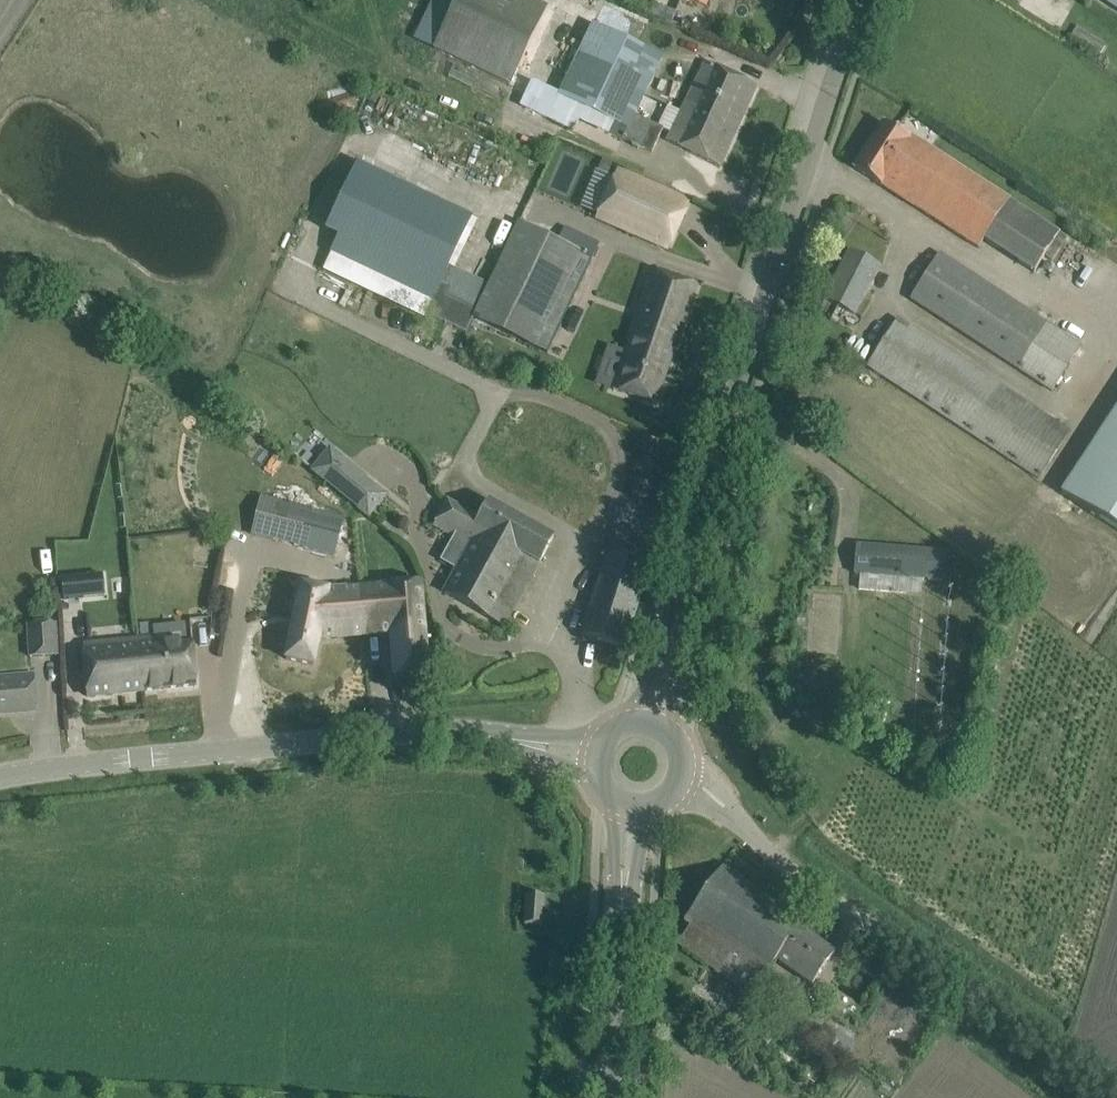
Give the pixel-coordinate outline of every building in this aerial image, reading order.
[(413,42),(511,87),(520,67),(548,10),(527,0),(433,0),(413,42)] [(1116,10),(1116,0),(1102,0),(1116,10)] [(530,79),(523,93),(579,118),(609,132),(652,152),(663,128),(659,126),(636,115),(645,96),(648,88),(662,58),(593,25),(559,93),(530,79)] [(667,108),(659,126),(663,128),(672,132),(667,144),(699,158),(720,168),(738,127),(757,86),(737,77),(704,62),(680,115),(667,108)] [(1009,200),(930,149),(911,137),(909,140),(883,122),(854,168),(979,248),(984,239),(1034,272),(1036,270),(1043,275),(1052,261),(1045,256),(1060,233),(1009,200)] [(602,160),(597,171),(606,175),(608,176),(613,164),(602,160)] [(356,163),(324,229),(338,236),(330,253),(429,301),(423,313),(425,314),(465,334),(473,318),(472,318),(475,311),(444,296),(448,287),(440,283),(448,265),(471,218),(370,170),(356,163)] [(617,170),(596,219),(667,250),(689,202),(617,170)] [(518,223),(475,311),(472,318),(473,318),(547,353),(598,243),(566,227),(558,243),(518,223)] [(849,251),(825,299),(855,314),(879,267),(849,251)] [(909,299),(1052,392),(1082,345),(939,252),(909,299)] [(695,287),(652,272),(613,389),(656,403),(695,287)] [(868,366),(1039,478),(1070,432),(898,320),(868,366)] [(1061,493),(1116,530),(1116,407),(1061,493)] [(313,471),(348,497),(364,477),(344,461),(330,450),(313,471)] [(334,556),(344,518),(261,497),(251,534),(334,556)] [(447,499),(432,525),(453,537),(471,547),(474,542),(519,568),(515,574),(529,582),(553,538),(489,502),(480,517),(447,499)] [(581,636),(624,649),(653,554),(609,540),(581,636)] [(457,571),(444,593),(503,627),(529,582),(515,574),(519,568),(474,542),(471,547),(457,571)] [(941,581),(944,552),(856,544),(853,574),(941,581)] [(77,580),(63,582),(65,599),(83,598),(82,595),(83,595),(109,592),(107,578),(77,580)] [(301,585),(286,659),(313,665),(318,639),(391,634),(394,676),(427,674),(420,583),(329,591),(301,585)] [(55,656),(54,624),(28,625),(30,657),(55,656)] [(154,639),(137,641),(142,691),(196,686),(191,642),(154,646),(154,639)] [(137,641),(94,645),(94,652),(83,653),(87,697),(142,691),(137,641)] [(36,711),(34,689),(34,674),(0,677),(0,714),(36,711)] [(802,922),(722,866),(683,922),(689,926),(677,943),(751,995),(776,960),(811,985),(834,952),(798,927),(802,922)] [(543,896),(526,895),(524,925),(541,926),(543,896)] [(822,1028),(816,1036),(824,1042),(847,1056),(854,1045),(832,1030),(830,1033),(822,1028)]
